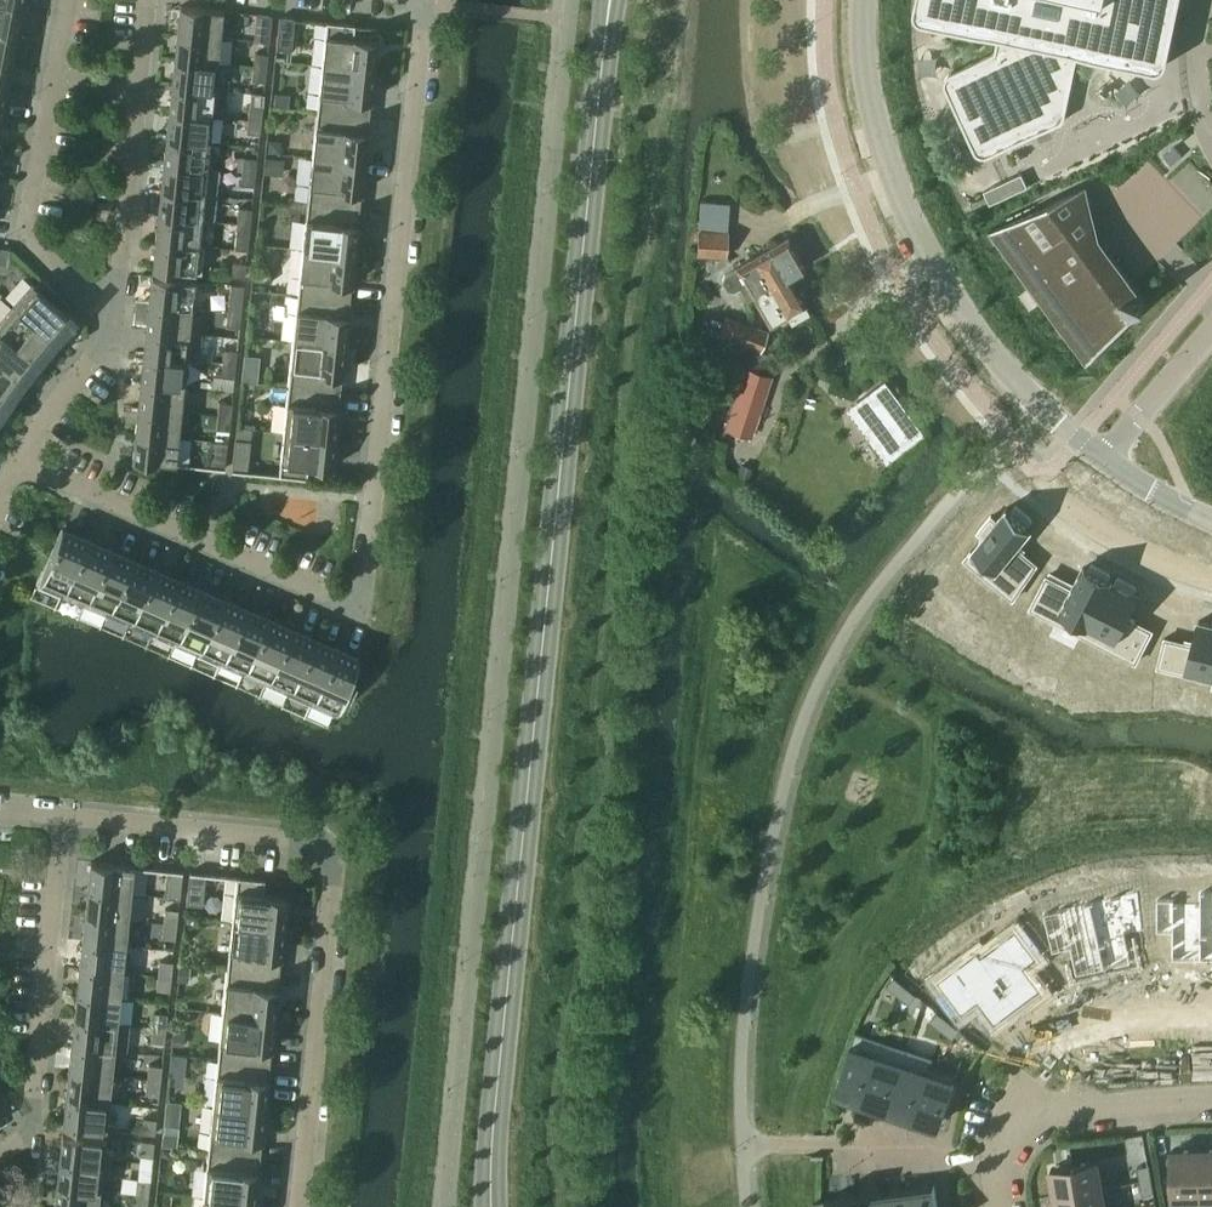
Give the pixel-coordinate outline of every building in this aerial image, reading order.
[(22,4),(0,0),(0,29),(16,32),(22,4)] [(915,10),(916,14),(918,17),(920,19),(924,20),(944,25),(951,26),(977,31),(999,36),(997,44),(995,52),(967,65),(953,72),(950,73),(947,76),(946,78),(945,80),(945,82),(945,85),(946,87),(959,115),(973,147),(975,150),(977,153),(979,155),(983,156),(986,156),(990,155),(992,154),(1052,127),(1059,124),(1061,122),(1063,121),(1064,119),(1065,117),(1066,115),(1079,54),(1079,53),(1084,54),(1135,65),(1154,69),(1158,69),(1161,68),(1164,66),(1167,63),(1168,60),(1180,0),(917,0),(915,7),(915,10)] [(220,37),(223,10),(180,6),(177,33),(220,37)] [(272,15),(256,13),(253,40),(269,42),(272,15)] [(291,50),(294,18),(279,17),(276,48),(291,50)] [(352,38),(354,24),(326,21),(321,65),(373,70),(377,41),(352,38)] [(16,32),(0,29),(0,59),(11,61),(16,32)] [(218,63),(220,37),(177,33),(174,59),(218,63)] [(266,68),(267,54),(254,53),(253,67),(266,68)] [(11,61),(0,59),(0,88),(5,89),(11,61)] [(230,64),(218,63),(174,59),(172,85),(227,90),(230,64)] [(369,116),(373,70),(321,65),(316,111),(369,116)] [(265,82),(266,68),(253,67),(251,80),(265,82)] [(224,116),(227,90),(172,85),(169,111),(212,115),(224,116)] [(261,120),(262,106),(249,105),(247,119),(261,120)] [(210,141),(212,115),(169,111),(166,137),(210,141)] [(364,162),(369,116),(316,111),(312,157),(364,162)] [(259,134),(261,120),(247,119),(246,132),(259,134)] [(207,167),(210,141),(166,137),(163,163),(207,167)] [(255,172),(257,158),(243,157),(242,171),(255,172)] [(359,208),(364,162),(312,157),(307,203),(359,208)] [(219,169),(207,167),(163,163),(161,189),(216,195),(219,169)] [(254,186),(255,172),(242,171),(240,184),(254,186)] [(1022,173),(1003,182),(1010,195),(1029,187),(1028,186),(1022,173)] [(1003,182),(984,191),(990,204),(1010,195),(1003,182)] [(1087,185),(989,230),(1087,364),(1147,300),(1100,237),(1080,193),(1088,189),(1087,185)] [(213,221),(216,195),(161,189),(158,215),(201,219),(213,221)] [(354,254),(359,208),(307,203),(302,249),(354,254)] [(250,224),(251,209),(238,207),(236,223),(250,224)] [(199,245),(201,219),(158,215),(155,241),(199,245)] [(247,250),(250,224),(236,223),(234,249),(247,250)] [(698,230),(696,254),(726,256),(727,232),(698,230)] [(725,274),(723,281),(727,289),(733,291),(739,287),(746,300),(753,296),(753,297),(789,276),(804,267),(787,237),(771,246),(736,267),(737,267),(725,274)] [(204,245),(199,245),(155,241),(152,268),(201,273),(204,245)] [(350,300),(354,254),(302,249),(297,295),(350,300)] [(244,277),(246,263),(232,262),(231,276),(244,277)] [(192,306),(195,280),(152,275),(149,302),(192,306)] [(789,276),(753,297),(770,325),(786,315),(790,323),(808,313),(803,305),(805,304),(789,276)] [(50,299),(56,292),(42,279),(35,286),(32,283),(13,305),(50,336),(68,316),(50,299)] [(345,346),(350,300),(297,295),(292,340),(345,346)] [(241,311),(242,299),(229,298),(227,310),(241,311)] [(189,333),(192,306),(149,302),(146,328),(189,333)] [(13,305),(0,320),(0,330),(33,356),(50,336),(13,305)] [(239,327),(241,311),(227,310),(226,325),(239,327)] [(746,344),(753,326),(740,321),(733,339),(746,344)] [(761,350),(768,332),(753,326),(746,344),(761,350)] [(202,334),(189,333),(146,328),(143,354),(187,359),(199,360),(202,334)] [(33,356),(0,330),(0,365),(17,377),(33,356)] [(340,392),(345,346),(292,340),(287,386),(340,392)] [(235,363),(236,350),(223,349),(222,362),(235,363)] [(250,353),(248,376),(260,378),(263,355),(250,353)] [(184,385),(187,359),(143,354),(141,380),(184,385)] [(233,378),(235,363),(222,362),(220,376),(233,378)] [(17,377),(0,365),(0,397),(2,399),(17,377)] [(749,436),(769,376),(746,368),(726,428),(749,436)] [(849,408),(889,461),(929,431),(889,378),(849,408)] [(181,411),(184,385),(141,380),(138,406),(181,411)] [(335,438),(340,392),(287,386),(282,432),(335,438)] [(230,416),(231,403),(218,401),(216,414),(230,416)] [(179,437),(181,411),(138,406),(135,432),(179,437)] [(228,430),(230,416),(216,414),(215,429),(228,430)] [(176,464),(179,437),(135,432),(132,459),(176,464)] [(332,467),(335,438),(282,432),(278,475),(306,478),(307,464),(332,467)] [(250,440),(235,439),(231,470),(247,472),(250,440)] [(224,469),(227,442),(211,440),(209,467),(224,469)] [(983,537),(965,558),(1012,598),(1037,563),(1017,546),(1032,527),(1027,524),(1032,518),(1016,505),(1011,511),(1007,507),(997,520),(991,516),(978,532),(983,537)] [(63,588),(85,538),(61,528),(40,577),(63,588)] [(86,597),(107,548),(85,538),(63,588),(86,597)] [(109,607),(130,558),(107,548),(86,597),(109,607)] [(131,617),(153,567),(130,558),(109,607),(131,617)] [(1048,576),(1031,608),(1083,635),(1111,581),(1108,579),(1111,573),(1092,563),(1088,569),(1084,567),(1073,589),(1048,576)] [(154,627),(176,577),(153,567),(131,617),(154,627)] [(1115,582),(1111,581),(1083,635),(1137,662),(1154,629),(1127,615),(1138,595),(1133,592),(1137,586),(1118,576),(1115,582)] [(177,637),(198,587),(176,577),(154,627),(177,637)] [(199,647),(221,597),(198,587),(177,637),(199,647)] [(222,657),(244,607),(221,597),(199,647),(222,657)] [(245,667),(266,617),(244,607),(222,657),(245,667)] [(267,677),(289,627),(266,617),(245,667),(267,677)] [(1158,668),(1211,681),(1211,624),(1199,621),(1193,644),(1166,637),(1158,668)] [(290,686),(312,637),(289,627),(267,677),(290,686)] [(313,696),(334,647),(312,637),(290,686),(313,696)] [(358,657),(334,647),(313,696),(336,706),(358,657)] [(131,893),(134,866),(90,861),(87,888),(131,893)] [(179,898),(182,871),(166,869),(163,896),(179,898)] [(201,905),(204,873),(189,872),(186,903),(201,905)] [(283,926),(286,897),(263,894),(264,880),(236,876),(231,921),(283,926)] [(128,919),(131,893),(87,888),(85,914),(128,919)] [(1200,903),(1200,962),(1211,962),(1211,891),(1200,891),(1200,903)] [(1122,902),(1092,908),(1104,972),(1130,967),(1123,931),(1143,928),(1136,892),(1121,894),(1122,902)] [(1174,903),(1156,902),(1156,933),(1173,934),(1172,961),(1200,962),(1200,903),(1174,903)] [(1066,914),(1046,918),(1053,955),(1072,951),(1077,977),(1104,972),(1092,908),(1092,906),(1066,911),(1066,914)] [(176,924),(178,910),(164,908),(163,923),(176,924)] [(125,945),(128,919),(85,914),(82,940),(125,945)] [(278,972),(283,926),(231,921),(226,967),(278,972)] [(175,939),(176,924),(163,923),(161,937),(175,939)] [(1022,971),(1035,962),(1015,935),(980,961),(1016,1008),(1038,992),(1022,971)] [(123,971),(125,945),(82,940),(79,967),(123,971)] [(1016,1008),(980,961),(976,955),(937,985),(960,1016),(976,1005),(992,1026),(1016,1008)] [(171,976),(172,962),(159,960),(157,975),(171,976)] [(120,997),(123,971),(79,967),(76,993),(120,997)] [(274,1018),(278,972),(226,967),(221,1013),(274,1018)] [(169,991),(171,976),(157,975),(156,990),(169,991)] [(898,995),(906,985),(895,976),(887,986),(898,995)] [(910,1004),(917,994),(906,985),(898,995),(910,1004)] [(117,1023),(120,997),(76,993),(73,1019),(117,1023)] [(930,1021),(942,1030),(949,1021),(938,1011),(930,1021)] [(165,1028),(167,1014),(154,1012),(152,1027),(165,1028)] [(269,1064),(274,1018),(221,1013),(217,1059),(269,1064)] [(114,1049),(117,1023),(73,1019),(71,1045),(114,1049)] [(953,1039),(961,1030),(949,1021),(942,1030),(953,1039)] [(164,1043),(165,1028),(152,1027),(150,1042),(164,1043)] [(864,1096),(883,1039),(856,1030),(837,1087),(864,1096)] [(890,1105),(909,1048),(883,1039),(864,1096),(890,1105)] [(111,1076),(114,1049),(71,1045),(68,1071),(111,1076)] [(913,1113),(930,1063),(932,1064),(934,1057),(909,1048),(890,1105),(913,1113)] [(264,1110),(269,1064),(217,1059),(212,1104),(264,1110)] [(958,1073),(932,1064),(930,1063),(913,1113),(941,1122),(958,1073)] [(160,1081),(161,1066),(148,1064),(146,1079),(160,1081)] [(109,1102),(111,1076),(68,1071),(65,1097),(109,1102)] [(158,1095),(160,1081),(146,1079),(145,1094),(158,1095)] [(106,1129),(109,1102),(65,1097),(62,1124),(106,1129)] [(259,1156),(264,1110),(212,1104),(207,1150),(259,1156)] [(154,1134),(155,1119),(142,1118),(141,1132),(154,1134)] [(102,1164),(105,1137),(61,1132),(59,1160),(102,1164)] [(153,1142),(140,1140),(138,1155),(152,1157),(153,1142)] [(1200,1150),(1201,1196),(1211,1196),(1211,1149),(1200,1150)] [(254,1202),(259,1156),(207,1150),(202,1196),(254,1202)] [(1201,1196),(1200,1150),(1173,1150),(1174,1197),(1201,1196)] [(99,1190),(102,1164),(59,1160),(56,1186),(99,1190)] [(1052,1168),(1056,1195),(1102,1188),(1097,1161),(1052,1168)] [(1138,1166),(1140,1181),(1153,1179),(1150,1164),(1138,1166)] [(147,1195),(149,1181),(136,1179),(134,1194),(147,1195)] [(1155,1193),(1153,1179),(1140,1181),(1143,1195),(1155,1193)] [(907,1189),(909,1206),(938,1206),(935,1185),(907,1189)] [(99,1190),(56,1186),(53,1206),(97,1206),(99,1190)] [(1102,1188),(1056,1195),(1058,1206),(1105,1206),(1102,1188)] [(907,1189),(881,1192),(883,1206),(909,1206),(907,1189)] [(881,1192),(855,1196),(857,1206),(883,1206),(881,1192)] [(147,1195),(134,1194),(133,1206),(146,1206),(147,1195)] [(254,1202),(202,1196),(201,1206),(254,1206),(254,1202)] [(855,1196),(814,1202),(815,1206),(857,1206),(855,1196)]
